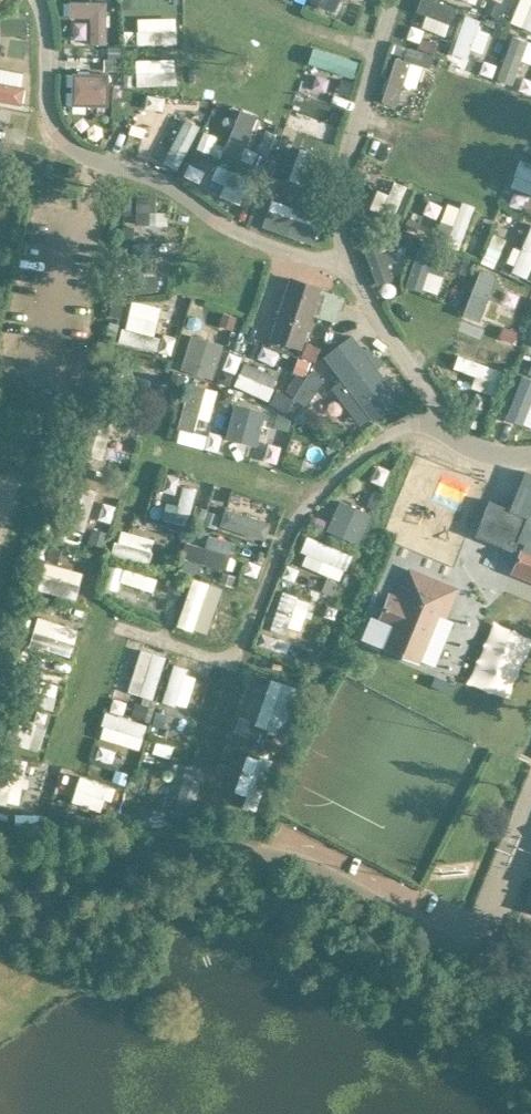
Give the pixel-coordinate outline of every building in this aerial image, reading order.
[(55,22),(74,22),(74,43),(93,43),(92,0),(55,0),(55,22)] [(121,8),(130,8),(130,0),(121,0),(121,8)] [(168,0),(149,0),(149,8),(168,8),(168,0)] [(429,4),(419,0),(400,0),(387,33),(402,39),(410,19),(421,23),(429,4)] [(487,2),(483,12),(494,17),(498,7),(487,2)] [(161,16),(123,15),(122,30),(161,31),(161,16)] [(460,61),(465,26),(443,22),(437,58),(460,61)] [(497,23),(494,32),(505,36),(508,28),(497,23)] [(475,77),(489,35),(476,31),(462,73),(475,77)] [(339,81),(345,59),(297,46),(291,68),(339,81)] [(103,48),(103,60),(113,60),(114,48),(103,48)] [(408,48),(404,60),(429,68),(433,56),(408,48)] [(58,70),(57,102),(93,103),(94,71),(58,70)] [(521,97),(525,82),(506,77),(502,92),(521,97)] [(342,80),(338,92),(347,95),(351,83),(342,80)] [(114,90),(113,104),(136,106),(137,92),(114,90)] [(225,110),(219,129),(234,134),(240,115),(225,110)] [(248,120),(242,135),(255,141),(262,125),(248,120)] [(283,124),(275,146),(288,151),(297,130),(283,124)] [(196,151),(191,161),(200,166),(205,155),(196,151)] [(530,202),(530,168),(503,159),(493,190),(530,202)] [(198,171),(199,185),(206,184),(207,202),(233,201),(231,169),(198,171)] [(257,197),(245,231),(298,248),(309,214),(257,197)] [(346,241),(362,283),(377,277),(361,235),(346,241)] [(493,235),(485,253),(496,258),(505,240),(493,235)] [(125,243),(114,244),(116,257),(127,255),(125,243)] [(392,286),(423,294),(434,255),(404,247),(392,286)] [(456,255),(451,272),(464,276),(469,259),(456,255)] [(289,274),(269,338),(302,348),(321,285),(289,274)] [(110,304),(107,319),(119,321),(122,307),(110,304)] [(221,314),(217,326),(232,331),(236,319),(221,314)] [(10,328),(0,329),(0,349),(11,348),(10,328)] [(103,342),(134,349),(137,335),(106,329),(103,342)] [(198,380),(211,342),(176,331),(164,369),(198,380)] [(214,367),(228,372),(240,340),(225,335),(214,367)] [(301,356),(314,360),(319,347),(306,342),(301,356)] [(256,365),(263,350),(249,344),(242,358),(256,365)] [(479,389),(484,364),(440,354),(434,379),(479,389)] [(298,358),(293,372),(304,377),(310,362),(298,358)] [(251,400),(262,372),(230,360),(219,388),(251,400)] [(9,381),(10,366),(0,366),(0,380),(9,381)] [(199,408),(202,384),(171,380),(166,428),(181,429),(183,407),(199,408)] [(262,388),(256,404),(280,414),(287,399),(262,388)] [(207,444),(238,454),(252,411),(221,401),(207,444)] [(467,418),(465,425),(476,428),(478,421),(467,418)] [(71,456),(69,463),(82,468),(85,461),(71,456)] [(146,467),(138,492),(158,499),(166,473),(146,467)] [(528,472),(512,511),(489,501),(476,535),(514,550),(520,552),(512,572),(530,579),(530,473),(528,472)] [(413,501),(441,513),(449,493),(422,481),(413,501)] [(148,503),(148,522),(170,521),(169,499),(183,499),(182,484),(164,485),(165,502),(148,503)] [(313,529),(343,539),(354,505),(324,496),(313,529)] [(86,501),(82,519),(95,521),(99,504),(86,501)] [(198,507),(194,517),(205,521),(208,511),(198,507)] [(208,511),(205,521),(218,525),(221,515),(208,511)] [(91,530),(87,544),(102,548),(106,534),(91,530)] [(285,557),(304,561),(302,575),(330,580),(336,542),(289,534),(285,557)] [(103,586),(137,595),(142,576),(108,566),(103,586)] [(46,579),(65,581),(66,571),(47,569),(46,579)] [(220,573),(217,583),(230,587),(233,577),(220,573)] [(389,594),(378,620),(395,627),(386,649),(418,662),(418,660),(435,666),(454,621),(444,617),(456,589),(417,573),(405,601),(389,594)] [(101,594),(103,580),(89,578),(86,592),(101,594)] [(167,580),(165,590),(178,594),(181,585),(167,580)] [(328,580),(323,590),(332,594),(336,583),(328,580)] [(35,583),(34,597),(61,598),(62,584),(35,583)] [(263,591),(257,627),(286,632),(292,596),(263,591)] [(23,606),(21,652),(61,653),(62,607),(23,606)] [(109,693),(135,702),(150,656),(125,647),(109,693)] [(160,707),(173,667),(158,662),(145,702),(160,707)] [(252,677),(240,726),(260,731),(272,682),(252,677)] [(108,765),(112,746),(125,749),(132,721),(89,711),(83,738),(102,743),(97,763),(108,765)] [(242,764),(252,731),(229,723),(218,756),(242,764)] [(190,763),(186,783),(200,786),(205,767),(190,763)] [(61,778),(60,798),(99,800),(100,781),(61,778)]
